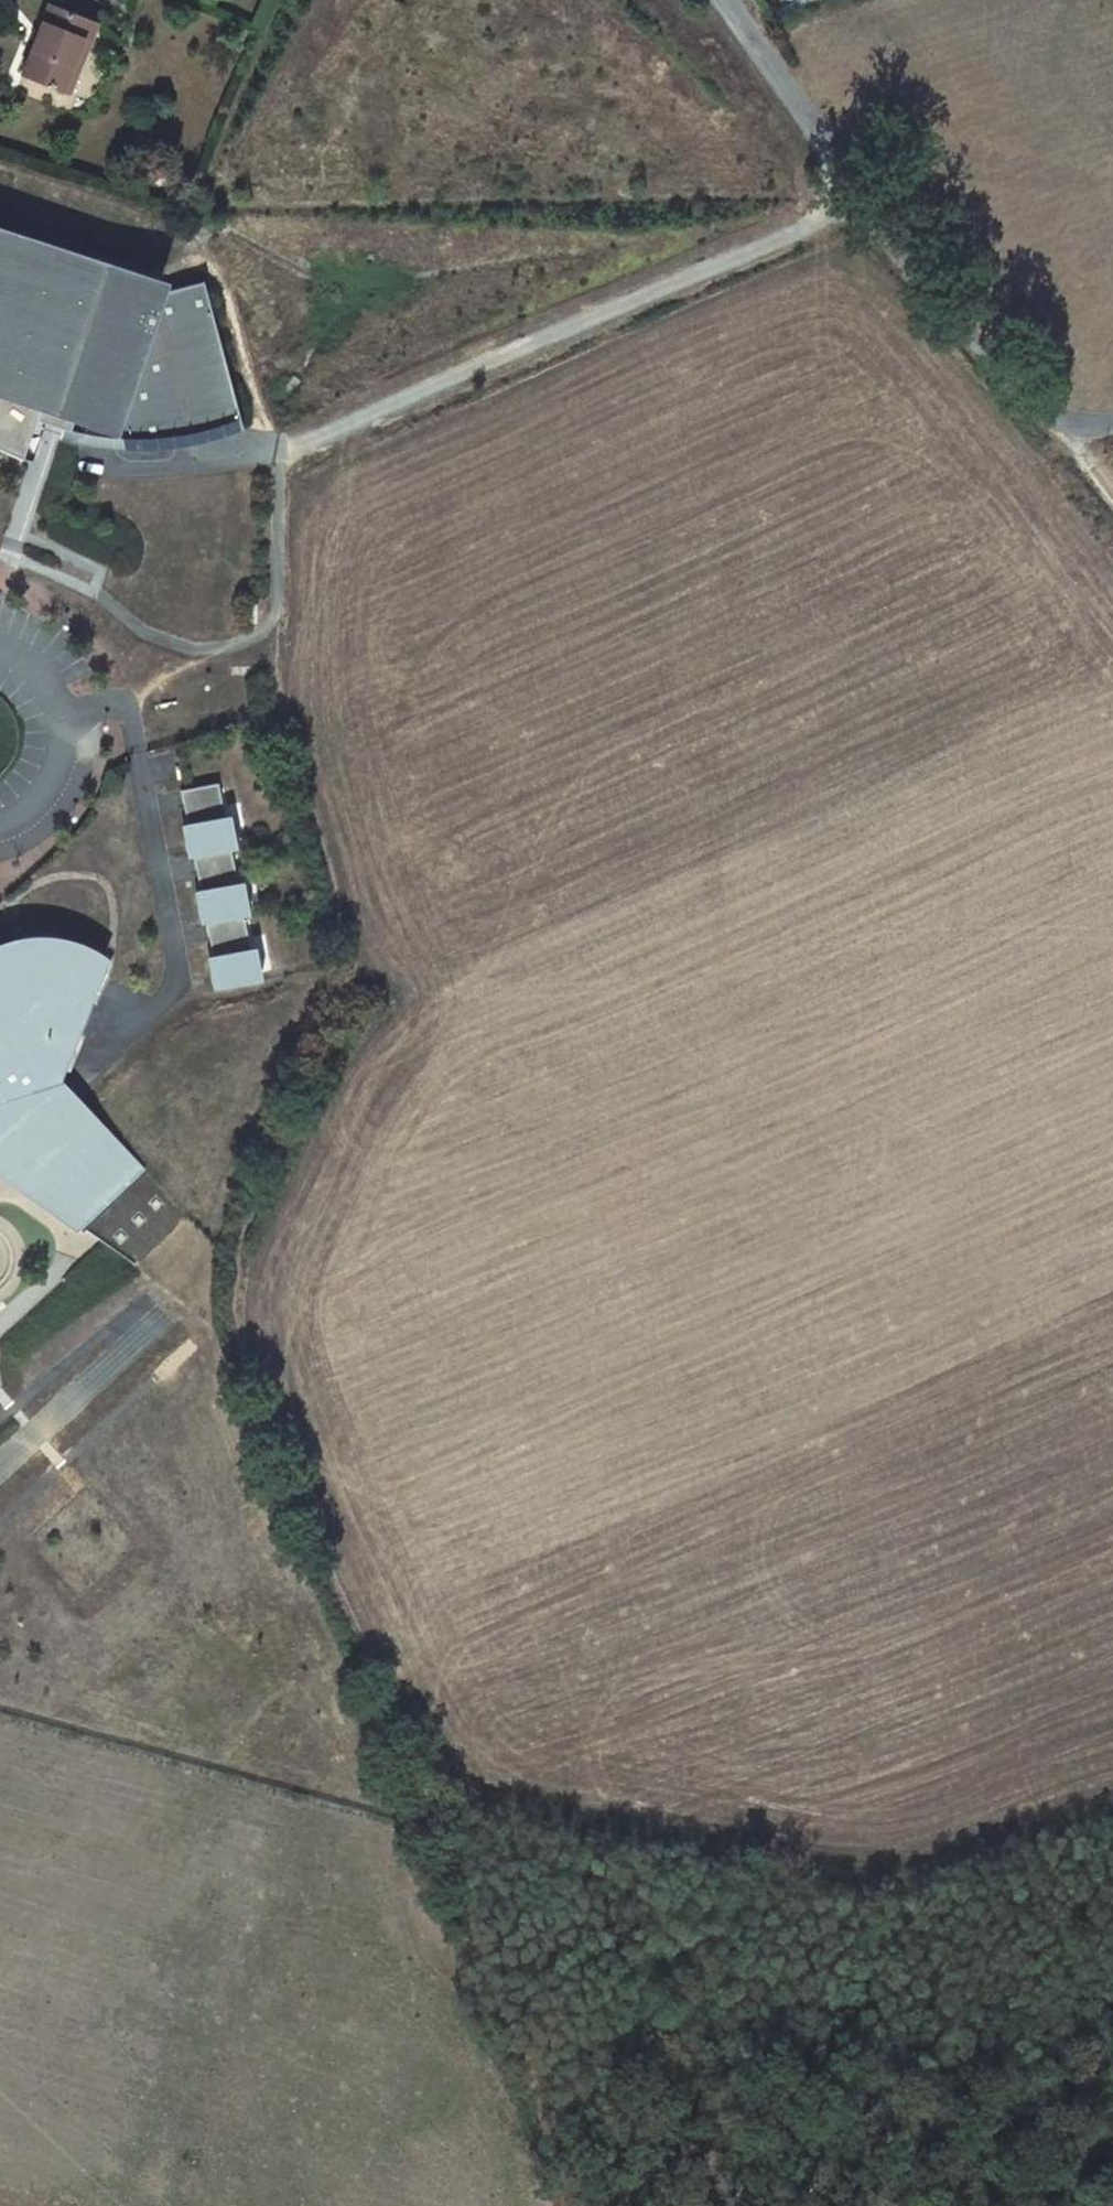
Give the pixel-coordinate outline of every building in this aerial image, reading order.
[(96,24),(50,6),(23,74),(62,89),(82,41),(88,43),(96,24)] [(88,43),(82,41),(62,89),(68,92),(88,43)] [(240,418),(203,281),(155,293),(153,293),(155,286),(0,235),(0,449),(8,453),(24,460),(37,420),(71,431),(77,413),(111,424),(113,418),(115,419),(119,439),(130,439),(140,439),(151,439),(167,438),(176,436),(183,435),(181,424),(198,419),(201,431),(218,427),(231,422),(240,418)] [(198,419),(181,424),(183,435),(192,434),(201,431),(198,419)] [(247,622),(256,622),(257,604),(248,604),(247,622)] [(217,990),(265,981),(259,947),(254,948),(248,916),(253,916),(247,882),(242,882),(236,849),(241,849),(235,814),(230,815),(224,782),(186,789),(192,822),(187,823),(193,857),(198,856),(204,889),(199,890),(205,925),(211,923),(216,955),(211,956),(217,990)] [(24,1091),(59,1080),(106,961),(97,958),(92,956),(86,955),(79,954),(72,954),(66,953),(65,941),(55,942),(44,945),(38,946),(33,948),(26,951),(21,940),(13,944),(8,948),(3,951),(0,953),(0,1099),(24,1091)] [(17,1184),(25,1189),(34,1194),(105,1129),(59,1080),(24,1091),(0,1099),(0,1171),(17,1184)] [(154,1180),(105,1129),(34,1194),(82,1229),(84,1227),(136,1264),(188,1216),(154,1180)]
